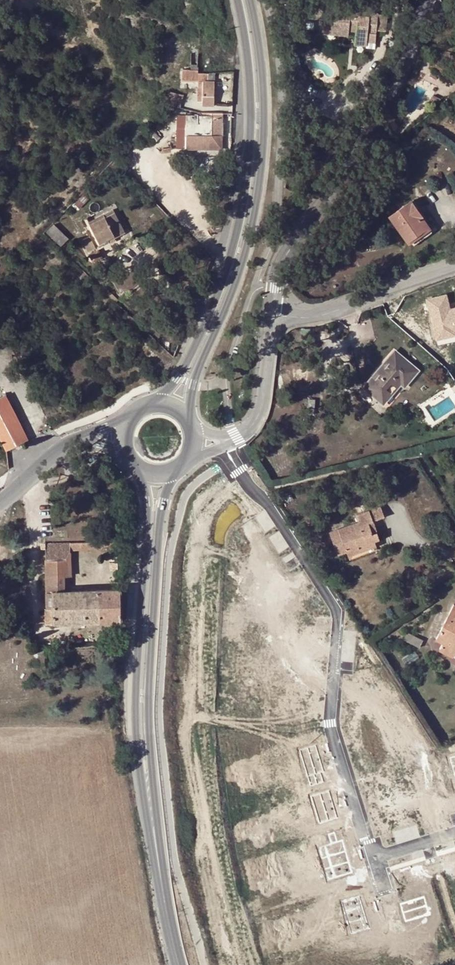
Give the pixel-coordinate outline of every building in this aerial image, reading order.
[(325,29),(349,31),(350,28),(358,29),(356,45),(367,46),(367,43),(376,44),(377,31),(386,32),(387,15),(379,14),(378,18),(359,16),(359,12),(351,11),(353,0),(352,0),(328,0),(325,29)] [(325,29),(324,35),(349,37),(349,31),(325,29)] [(448,68),(437,60),(432,66),(443,74),(448,68)] [(191,78),(200,68),(191,67),(190,70),(183,70),(183,78),(191,78)] [(199,72),(200,68),(191,78),(198,79),(199,72)] [(215,74),(199,72),(198,79),(204,80),(204,81),(214,82),(215,74)] [(203,96),(198,95),(198,102),(203,102),(204,105),(214,105),(214,82),(204,81),(204,84),(203,96)] [(186,94),(172,91),(169,104),(182,108),(186,94)] [(197,115),(179,114),(177,150),(222,151),(222,113),(198,112),(197,115)] [(399,153),(388,161),(391,165),(402,157),(399,153)] [(402,157),(391,165),(393,167),(385,173),(389,178),(408,164),(402,157)] [(393,167),(391,165),(388,161),(380,167),(385,173),(393,167)] [(84,195),(76,204),(80,209),(89,199),(84,195)] [(414,199),(411,201),(421,214),(418,216),(427,228),(408,242),(412,248),(437,229),(414,199)] [(421,214),(411,201),(390,217),(408,242),(427,228),(418,216),(421,214)] [(95,234),(89,236),(83,239),(93,262),(101,258),(95,246),(114,237),(115,239),(126,233),(116,213),(105,218),(103,214),(89,221),(95,234)] [(82,220),(89,236),(95,234),(89,221),(87,218),(82,220)] [(55,225),(47,233),(61,247),(69,239),(55,225)] [(76,227),(78,237),(85,235),(83,225),(76,227)] [(448,311),(445,297),(426,301),(435,340),(454,335),(454,332),(454,310),(448,311)] [(381,370),(366,388),(383,403),(401,382),(405,385),(418,371),(395,351),(380,369),(381,370)] [(282,375),(277,377),(281,392),(286,391),(282,375)] [(6,452),(29,440),(6,395),(0,398),(0,439),(6,452)] [(368,523),(373,521),(385,517),(380,507),(357,515),(359,521),(329,532),(337,554),(346,551),(349,559),(377,549),(375,541),(379,540),(377,533),(372,535),(368,523)] [(377,533),(373,521),(368,523),(372,535),(377,533)] [(118,543),(46,543),(47,593),(44,594),(45,625),(121,622),(119,590),(66,593),(64,578),(72,577),(70,553),(118,552),(118,543)] [(436,640),(443,643),(439,650),(452,656),(454,651),(454,605),(436,640)] [(408,633),(404,640),(419,648),(423,640),(408,633)] [(415,652),(402,660),(406,666),(419,658),(415,652)]
